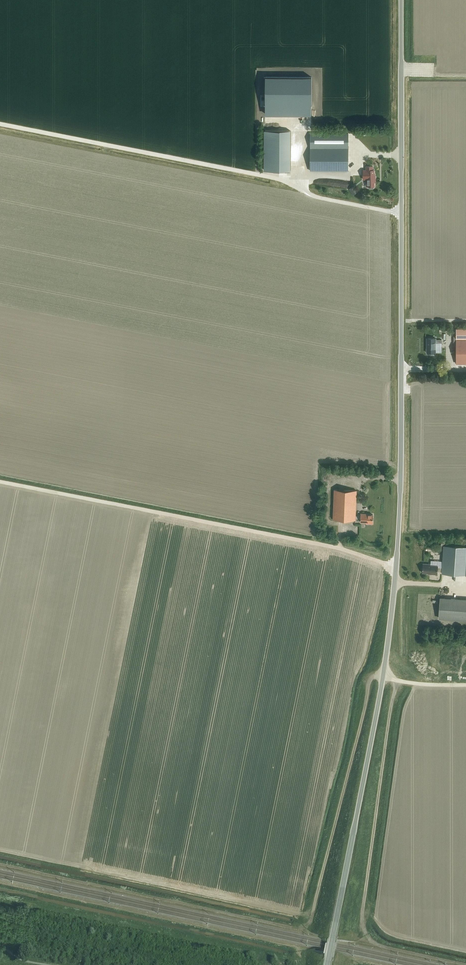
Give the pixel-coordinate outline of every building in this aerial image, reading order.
[(425,70),(436,70),(436,62),(429,62),(425,62),(425,70)] [(265,95),(265,105),(311,105),(311,77),(265,77),(264,77),(264,95),(265,95)] [(290,171),(290,131),(265,130),(265,170),(290,171)] [(348,171),(348,133),(311,133),(310,171),(348,171)] [(374,179),(375,179),(375,175),(374,175),(374,170),(373,170),(373,166),(366,166),(366,171),(363,171),(363,179),(366,179),(366,186),(368,186),(368,187),(369,188),(373,188),(374,187),(374,186),(374,179)] [(457,339),(465,339),(465,329),(457,329),(457,339)] [(442,343),(442,340),(435,340),(435,338),(427,338),(427,352),(435,352),(435,343),(442,343)] [(457,339),(456,364),(465,364),(465,339),(457,339)] [(357,490),(334,490),(333,519),(355,520),(355,519),(360,519),(361,516),(356,515),(357,490)] [(361,516),(360,519),(360,522),(366,522),(366,523),(372,524),(373,514),(366,514),(366,513),(361,513),(361,516)] [(444,546),(442,567),(442,571),(442,573),(465,575),(465,547),(444,546)] [(437,571),(442,571),(442,567),(438,567),(438,565),(430,565),(430,564),(423,563),(422,572),(431,573),(431,574),(437,574),(437,571)] [(440,597),(438,618),(465,619),(465,599),(440,597)]
